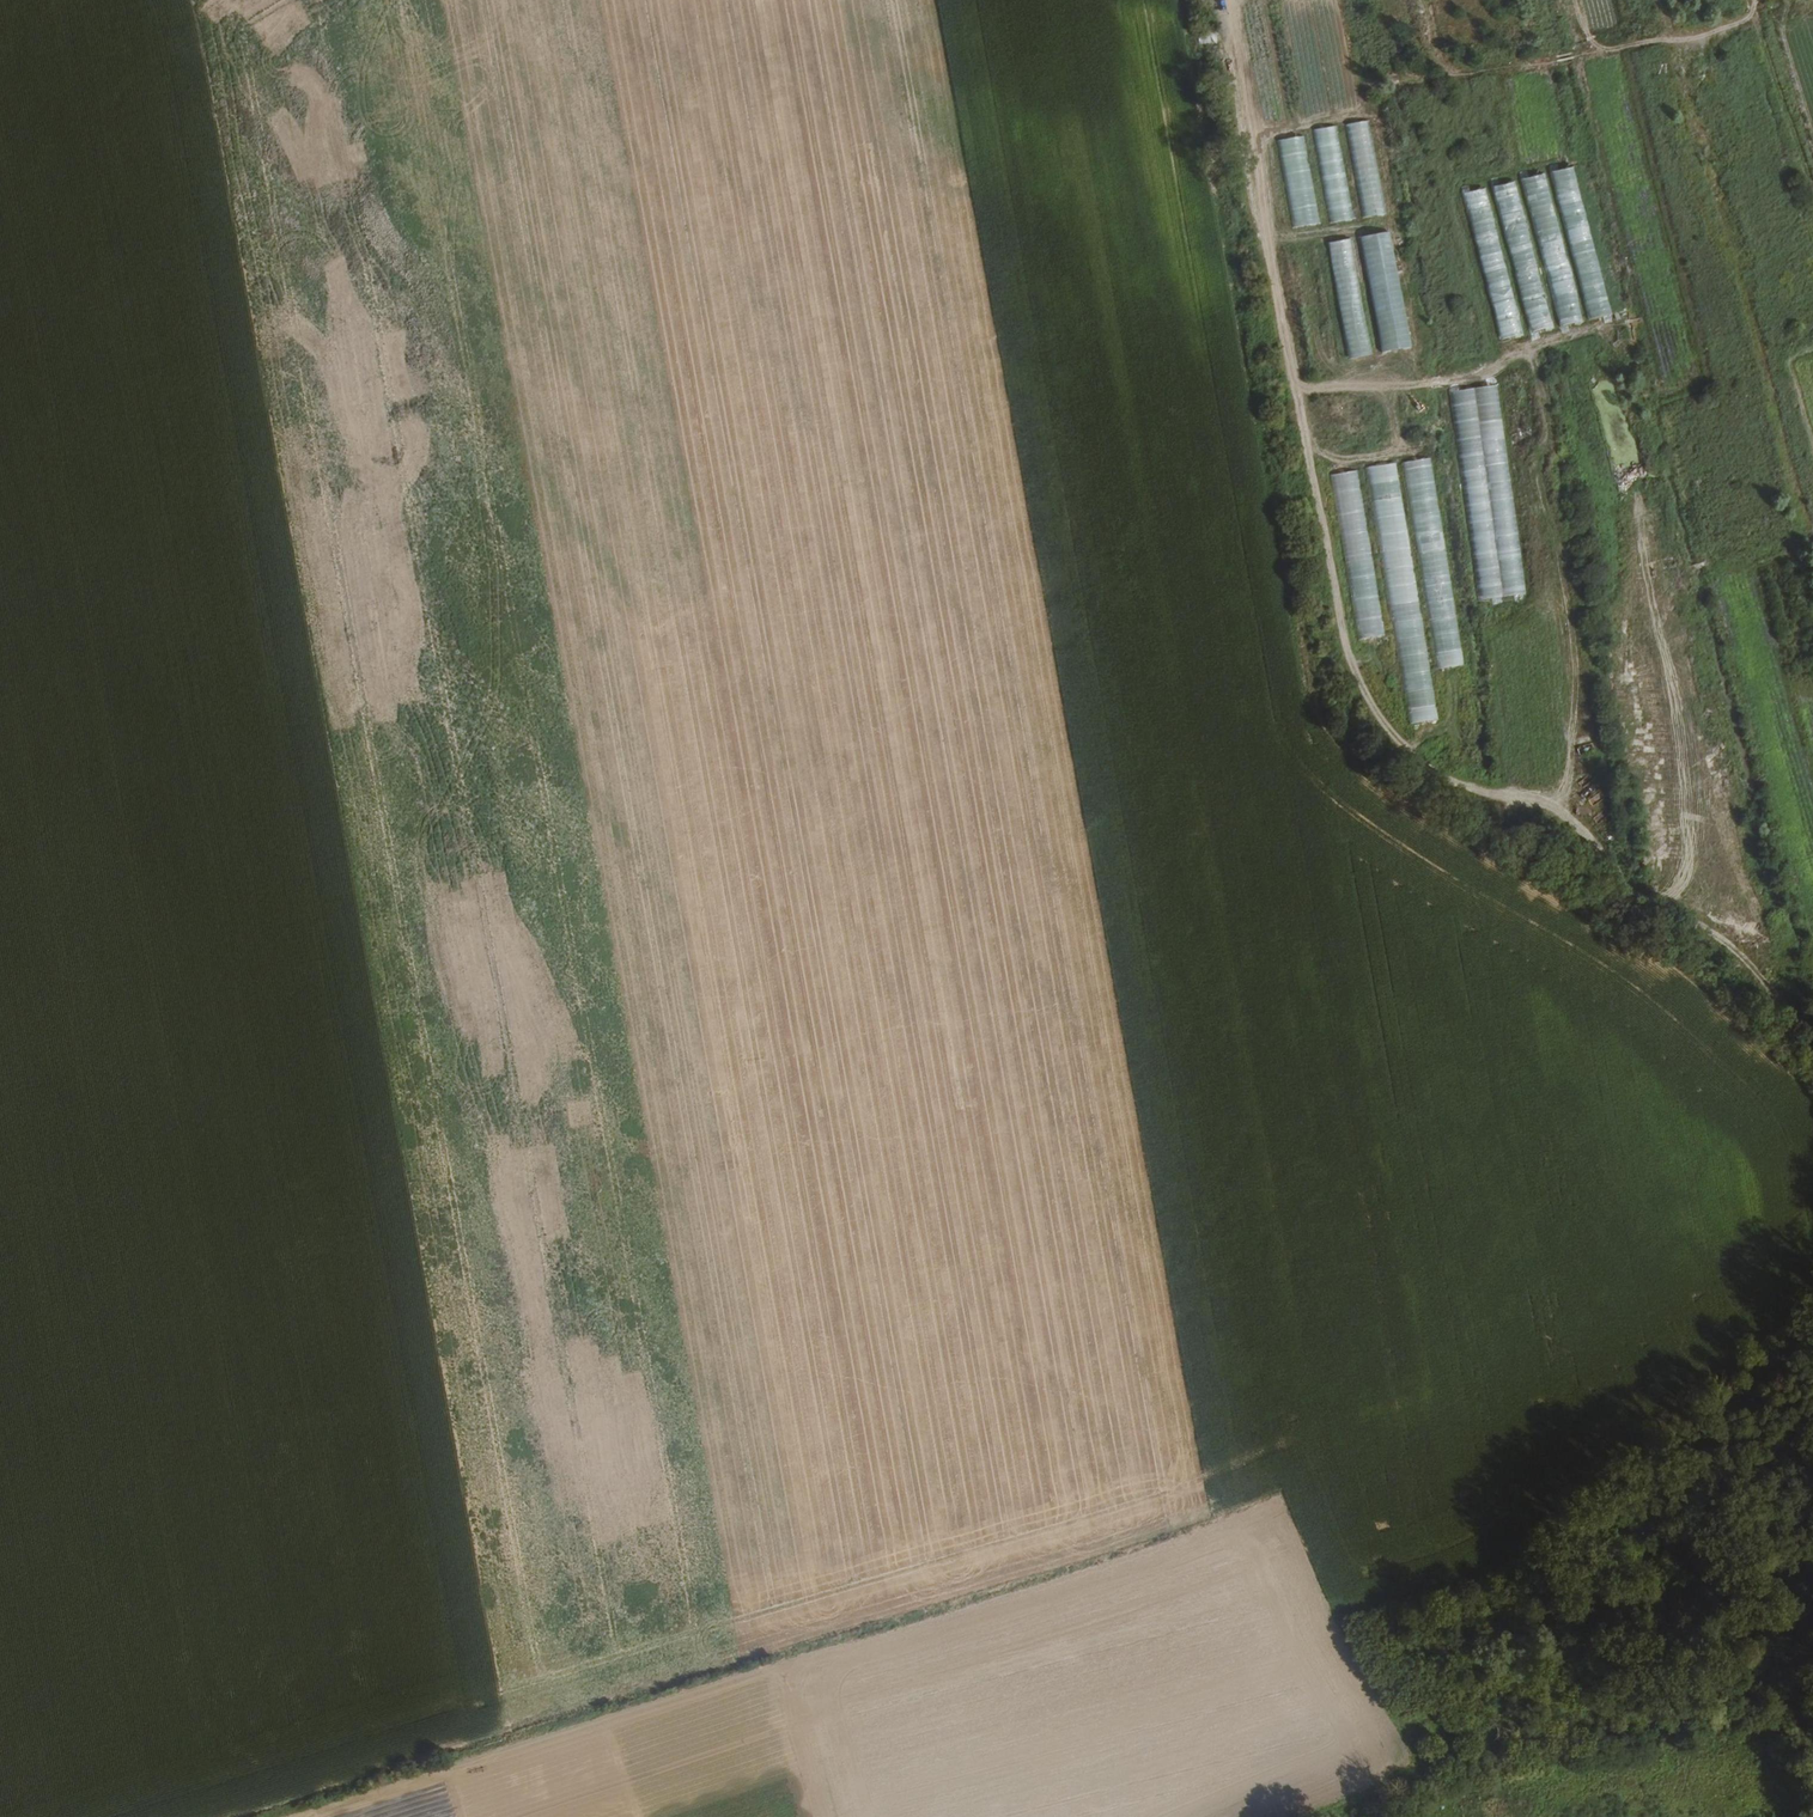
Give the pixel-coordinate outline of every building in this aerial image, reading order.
[(1208,0),(1197,0),(1201,19),(1211,18),(1208,0)] [(1325,95),(1302,100),(1326,216),(1349,211),(1325,95)] [(1321,217),(1297,101),(1274,106),(1297,222),(1321,217)] [(1371,122),(1350,124),(1361,218),(1383,216),(1371,122)] [(1587,321),(1610,316),(1576,167),(1553,172),(1587,321)] [(1557,328),(1580,324),(1550,174),(1527,178),(1557,328)] [(1551,330),(1518,182),(1496,186),(1529,335),(1551,330)] [(1521,337),(1489,190),(1467,194),(1498,342),(1521,337)] [(1361,237),(1382,354),(1412,349),(1391,232),(1361,237)] [(1371,356),(1351,239),(1329,243),(1349,360),(1371,356)] [(1500,385),(1453,390),(1476,599),(1523,594),(1500,385)] [(1431,457),(1406,461),(1437,668),(1462,664),(1431,457)] [(1373,465),(1406,722),(1433,719),(1400,462),(1373,465)] [(1382,635),(1360,470),(1335,473),(1357,638),(1382,635)]
